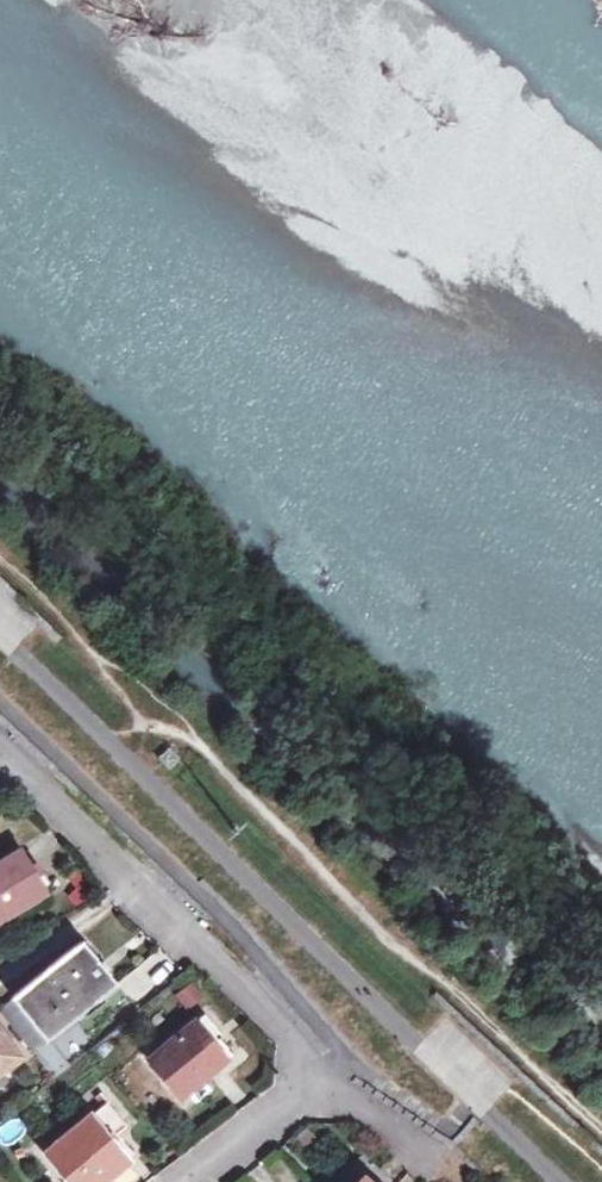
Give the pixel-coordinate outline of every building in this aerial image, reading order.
[(16,849),(0,858),(0,918),(41,895),(16,849)] [(83,942),(0,1007),(0,1010),(32,1050),(116,983),(83,942)] [(190,980),(172,994),(183,1010),(202,996),(190,980)] [(180,1095),(225,1057),(214,1042),(222,1035),(203,1012),(148,1056),(171,1086),(180,1095)] [(22,1055),(0,1028),(0,1073),(22,1055)] [(127,1124),(108,1100),(91,1114),(89,1112),(44,1150),(71,1181),(103,1181),(130,1160),(111,1137),(127,1124)]
